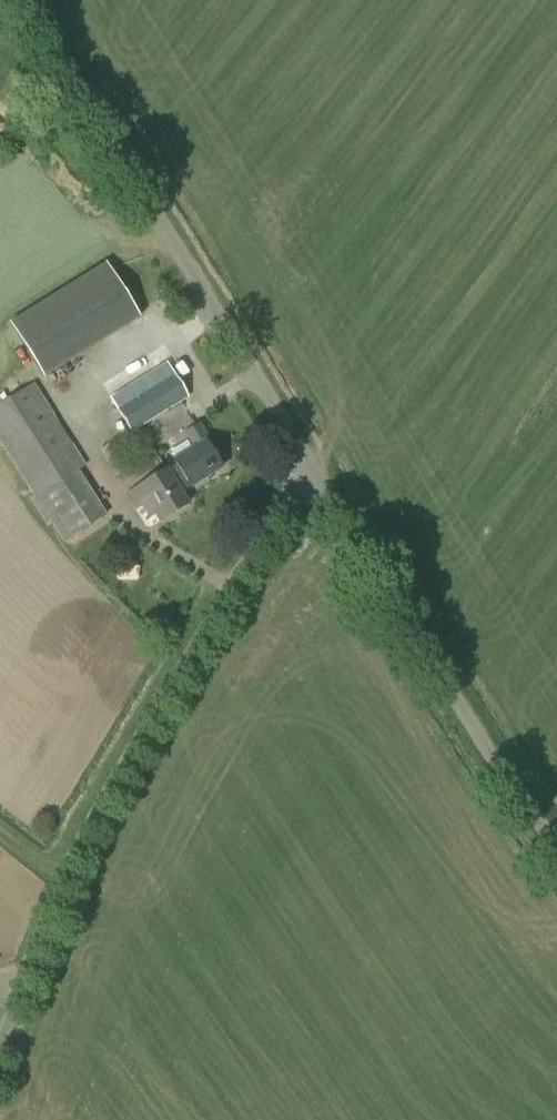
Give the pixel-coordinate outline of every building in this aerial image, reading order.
[(105,262),(9,322),(42,376),(138,316),(105,262)] [(131,433),(188,397),(166,362),(109,398),(131,433)] [(79,471),(86,466),(34,383),(0,405),(0,442),(34,496),(35,497),(78,470),(79,471)] [(174,461),(177,466),(189,484),(190,487),(221,468),(206,444),(210,442),(200,425),(184,434),(194,449),(174,461)] [(115,475),(132,465),(116,440),(100,450),(115,475)] [(178,491),(189,484),(177,466),(167,472),(166,471),(133,491),(150,517),(155,514),(159,522),(187,505),(178,491)] [(107,515),(79,471),(78,470),(35,497),(34,496),(30,499),(48,527),(52,524),(63,542),(107,515)]
